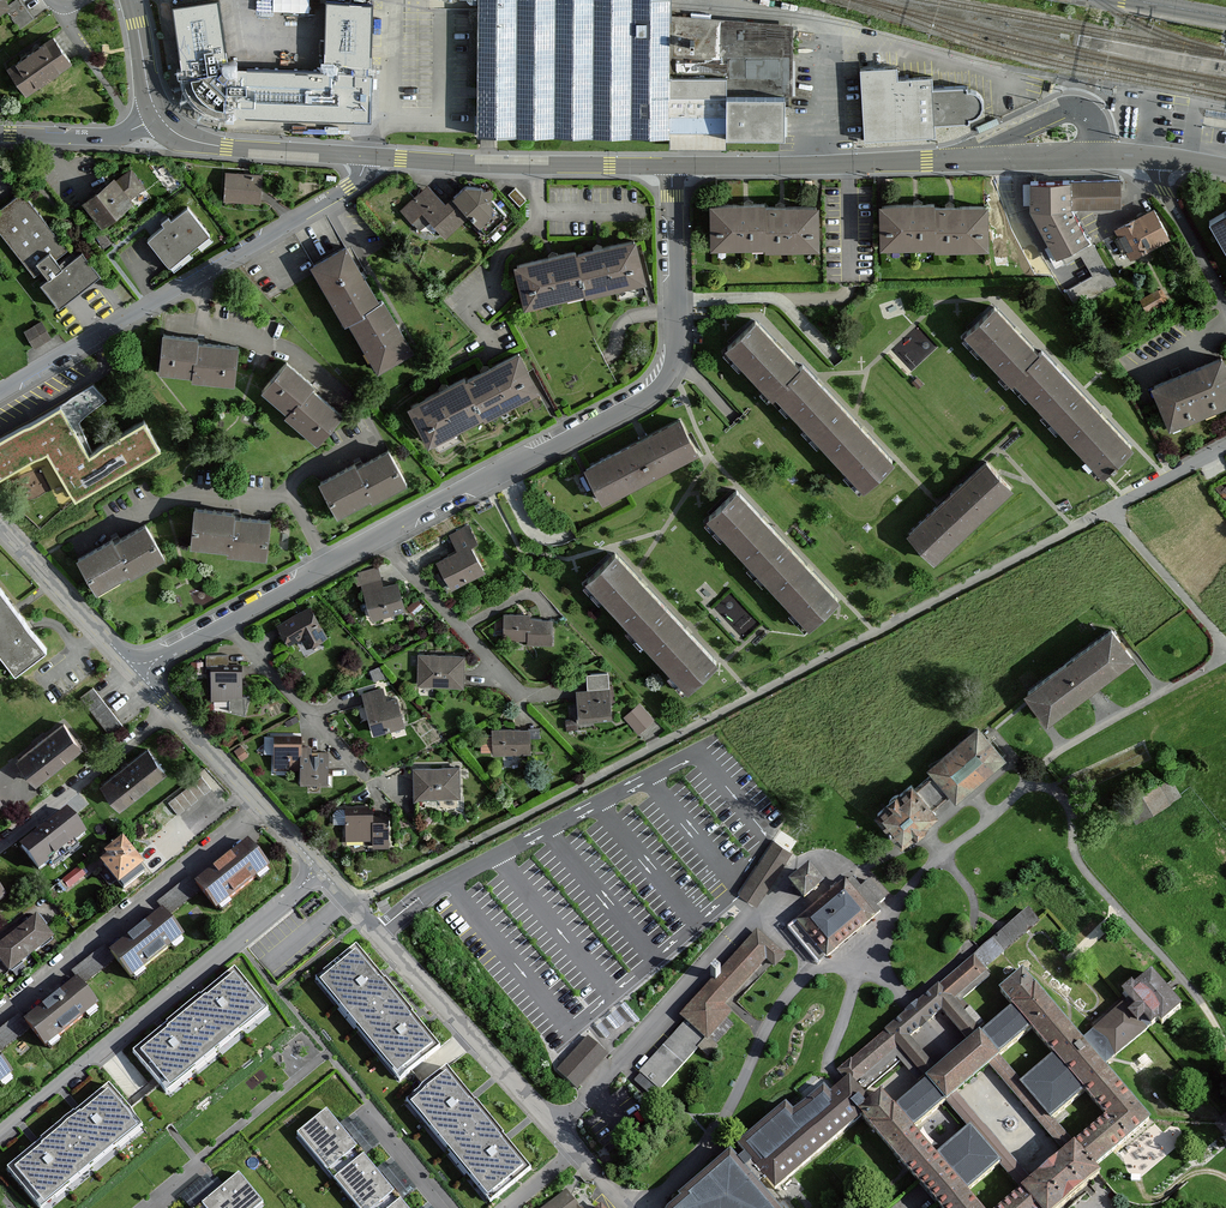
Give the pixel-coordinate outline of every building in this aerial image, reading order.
[(8,16),(20,31),(37,18),(24,0),(20,0),(12,7),(7,0),(0,0),(0,22),(8,16)] [(324,69),(228,67),(219,0),(207,0),(172,5),(181,67),(185,66),(187,75),(183,75),(186,86),(189,93),(195,100),(201,106),(213,111),(225,113),(225,109),(234,109),(234,115),(371,118),(372,71),(367,71),(367,63),(371,63),(372,1),(369,1),(369,0),(327,0),(324,69)] [(312,9),(312,0),(259,0),(259,8),(312,9)] [(477,134),(784,135),(785,76),(790,76),(789,30),(676,20),(675,13),(669,13),(669,0),(478,0),(477,134)] [(70,60),(53,37),(9,68),(26,91),(70,60)] [(897,66),(860,68),(864,140),(936,136),(935,124),(969,122),(969,118),(973,118),(978,115),(981,111),(983,106),(983,100),(980,95),(976,91),(971,90),(968,90),(967,86),(933,88),(932,76),(898,77),(897,66)] [(114,180),(86,202),(103,223),(131,201),(129,198),(143,187),(130,171),(116,182),(114,180)] [(227,173),(225,204),(236,204),(237,200),(260,201),(261,175),(227,173)] [(1121,179),(1030,181),(1031,188),(1026,188),(1026,196),(1031,196),(1031,209),(1059,261),(1090,245),(1070,207),(1122,207),(1121,179)] [(428,186),(402,211),(420,229),(430,219),(443,233),(466,211),(487,233),(507,214),(491,197),(492,196),(493,191),(490,187),(485,189),(484,190),(481,188),(465,186),(445,205),(428,186)] [(526,199),(515,188),(508,194),(519,206),(526,199)] [(0,208),(0,232),(34,276),(41,271),(47,278),(40,283),(59,307),(101,274),(82,250),(62,266),(56,259),(68,249),(22,191),(0,208)] [(713,206),(714,249),(766,247),(766,251),(817,249),(816,207),(765,208),(765,204),(713,206)] [(882,205),(883,248),(935,247),(935,250),(987,249),(986,206),(934,207),(934,204),(882,205)] [(147,238),(169,266),(209,234),(187,206),(171,219),(168,216),(161,221),(164,225),(147,238)] [(1145,214),(1117,229),(1121,235),(1116,238),(1123,252),(1128,249),(1132,255),(1169,236),(1154,209),(1145,214)] [(1209,221),(1225,249),(1225,211),(1209,221)] [(109,242),(101,232),(96,237),(104,247),(109,242)] [(517,265),(527,307),(584,293),(585,297),(644,282),(633,241),(575,255),(574,251),(517,265)] [(1079,302),(1119,279),(1098,242),(1083,250),(1095,271),(1070,285),(1079,302)] [(345,246),(314,265),(347,321),(350,320),(379,302),(345,246)] [(1165,284),(1143,294),(1149,307),(1171,297),(1165,284)] [(379,302),(350,320),(379,367),(410,349),(382,301),(379,302)] [(1038,354),(994,306),(966,332),(1012,381),(1015,378),(1104,472),(1131,446),(1041,351),(1038,354)] [(799,367),(755,320),(727,345),(773,394),(776,391),(865,485),(892,460),(802,364),(799,367)] [(51,338),(41,321),(25,331),(35,347),(51,338)] [(932,330),(905,339),(912,360),(940,351),(932,330)] [(238,346),(198,342),(198,338),(163,334),(160,371),(192,374),(192,380),(234,384),(238,346)] [(1170,427),(1225,403),(1225,367),(1218,348),(1149,378),(1170,427)] [(411,405),(431,443),(483,416),(485,419),(538,391),(518,353),(465,381),(463,378),(411,405)] [(341,413),(310,387),(313,384),(286,362),(263,390),(288,411),(284,415),(317,442),(341,413)] [(0,438),(0,476),(47,449),(75,497),(161,448),(144,420),(90,451),(61,403),(0,438)] [(680,419),(586,468),(603,499),(697,450),(680,419)] [(388,449),(357,467),(355,463),(320,483),(340,518),(383,493),(384,496),(407,483),(388,449)] [(988,462),(910,533),(933,559),(1011,487),(988,462)] [(837,598),(737,490),(709,516),(810,624),(837,598)] [(269,520),(234,516),(234,512),(194,508),(190,547),(239,552),(239,555),(265,558),(269,520)] [(145,524),(115,542),(113,538),(78,558),(97,592),(140,568),(142,570),(165,557),(145,524)] [(436,559),(453,588),(485,569),(470,544),(478,540),(469,524),(450,534),(458,547),(436,559)] [(615,553),(588,578),(689,686),(716,660),(635,574),(615,553)] [(381,568),(361,574),(375,625),(410,615),(402,583),(386,587),(381,568)] [(18,671),(49,647),(0,585),(0,649),(18,671)] [(719,601),(743,635),(761,622),(737,588),(719,601)] [(310,608),(279,624),(289,643),(302,636),(307,646),(325,636),(310,608)] [(530,615),(505,615),(504,638),(528,639),(528,642),(551,643),(552,619),(530,619),(530,615)] [(1131,656),(1111,629),(1027,692),(1048,719),(1131,656)] [(228,655),(206,655),(206,665),(212,665),(212,699),(229,699),(229,711),(244,715),(249,696),(241,696),(241,665),(228,665),(228,655)] [(469,659),(422,658),(421,689),(468,691),(469,659)] [(383,675),(380,667),(371,671),(375,679),(383,675)] [(592,691),(578,692),(580,720),(611,717),(607,673),(591,674),(592,691)] [(80,697),(111,735),(123,725),(93,687),(80,697)] [(382,689),(363,694),(375,732),(403,723),(396,698),(386,701),(382,689)] [(639,704),(625,717),(638,731),(652,718),(639,704)] [(18,757),(37,780),(81,745),(63,721),(18,757)] [(494,730),(494,759),(534,758),(533,729),(494,730)] [(1007,763),(978,729),(926,773),(931,780),(916,793),(911,787),(874,818),(902,852),(940,820),(933,812),(949,798),(956,806),(1007,763)] [(302,736),(274,736),(274,766),(301,766),(301,783),(328,783),(328,753),(311,753),(311,747),(302,747),(302,736)] [(484,738),(484,749),(494,749),(493,738),(484,738)] [(101,782),(120,806),(166,770),(148,746),(101,782)] [(247,754),(241,746),(235,750),(241,759),(247,754)] [(415,769),(415,797),(459,796),(458,768),(415,769)] [(1168,801),(1157,783),(1126,801),(1137,819),(1168,801)] [(337,809),(334,813),(334,823),(346,823),(346,837),(373,837),(373,834),(376,834),(376,840),(385,840),(385,834),(388,834),(388,823),(389,823),(389,821),(388,821),(387,817),(373,817),(373,807),(345,807),(345,809),(337,809)] [(21,845),(40,869),(86,833),(66,809),(21,845)] [(172,844),(156,824),(81,882),(97,902),(172,844)] [(738,896),(755,907),(757,908),(791,854),(772,842),(738,896)] [(201,884),(225,914),(276,873),(252,843),(201,884)] [(809,859),(788,877),(804,897),(825,879),(809,859)] [(872,874),(860,884),(852,875),(846,880),(844,878),(788,927),(820,964),(881,911),(876,905),(889,894),(872,874)] [(205,895),(195,881),(163,905),(174,919),(205,895)] [(861,1116),(938,1207),(981,1207),(964,1189),(994,1163),(1015,1186),(991,1207),(1053,1207),(1095,1172),(1090,1166),(1116,1143),(1146,1118),(1102,1067),(1156,1021),(1158,1023),(1177,1007),(1145,969),(1117,993),(1124,1000),(1080,1038),(1019,967),(994,988),(1008,1005),(985,1025),(963,1000),(993,974),(986,967),(1039,922),(1026,907),(972,953),(837,1069),(847,1080),(837,1089),(861,1116)] [(116,955),(141,985),(192,944),(167,914),(116,955)] [(9,971),(52,937),(44,927),(47,925),(39,915),(0,945),(0,962),(1,961),(9,971)] [(786,954),(754,927),(740,943),(678,1015),(684,1020),(632,1079),(654,1098),(698,1048),(708,1056),(735,1025),(729,1020),(786,954)] [(443,1047),(360,943),(313,981),(395,1085),(443,1047)] [(120,961),(109,948),(78,972),(89,986),(120,961)] [(234,971),(131,1055),(170,1101),(272,1017),(234,971)] [(31,1023),(56,1053),(107,1012),(82,982),(31,1023)] [(21,1018),(0,1035),(0,1056),(0,1057),(32,1032),(21,1018)] [(556,1070),(580,1089),(607,1056),(584,1037),(556,1070)] [(19,1082),(0,1058),(0,1098),(19,1082)] [(537,1165),(454,1062),(407,1099),(490,1203),(537,1165)] [(6,1168),(39,1207),(52,1207),(147,1131),(108,1084),(6,1168)] [(861,1116),(837,1089),(830,1094),(824,1087),(793,1113),(785,1105),(738,1146),(741,1149),(732,1156),(758,1186),(766,1178),(775,1189),(861,1116)] [(365,1154),(326,1109),(296,1134),(335,1179),(365,1154)] [(1215,1124),(1225,1137),(1225,1114),(1215,1124)] [(730,1153),(679,1196),(681,1199),(671,1207),(777,1207),(758,1186),(732,1156),(730,1153)] [(365,1154),(335,1179),(360,1207),(394,1207),(404,1199),(365,1154)] [(198,1207),(262,1207),(270,1202),(242,1170),(198,1207)] [(570,1191),(549,1207),(584,1207),(570,1191)] [(404,1199),(394,1207),(412,1207),(404,1199)]
